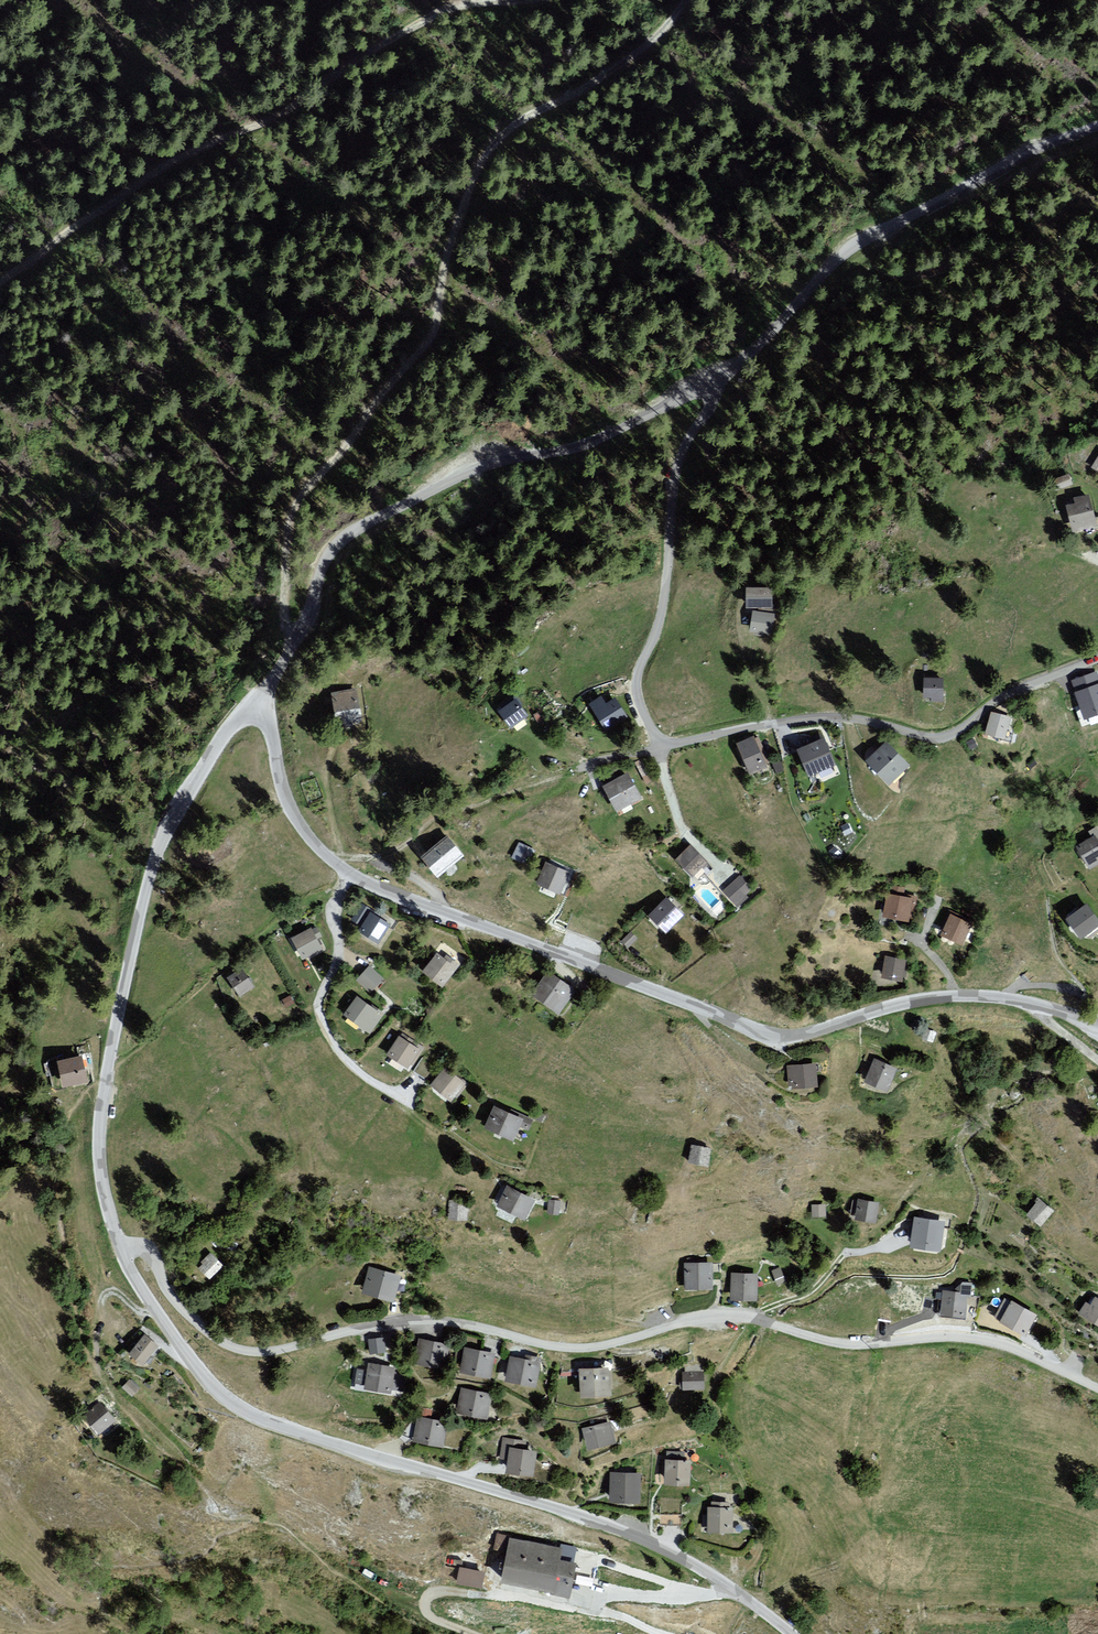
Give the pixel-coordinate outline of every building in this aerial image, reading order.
[(1090,469),(1097,473),(1097,454),(1090,469)] [(1071,487),(1067,475),(1045,483),(1049,495),(1071,487)] [(1074,504),(1066,506),(1071,532),(1096,527),(1090,495),(1073,498),(1074,504)] [(750,615),(750,634),(772,634),(772,608),(771,586),(745,585),(746,606),(754,607),(754,615),(750,615)] [(1070,673),(1085,710),(1097,705),(1097,666),(1096,662),(1070,673)] [(943,681),(923,680),(922,698),(931,698),(931,703),(943,704),(943,681)] [(360,685),(330,691),(336,725),(366,719),(360,685)] [(601,696),(589,704),(607,732),(627,719),(614,699),(606,704),(601,696)] [(515,697),(498,709),(511,727),(528,715),(515,697)] [(992,709),(986,732),(1006,737),(1012,715),(992,709)] [(754,733),(736,740),(749,772),(767,764),(754,733)] [(824,738),(796,749),(808,777),(836,766),(824,738)] [(884,743),(865,762),(889,786),(908,767),(884,743)] [(616,812),(642,800),(629,773),(603,785),(616,812)] [(1097,854),(1097,838),(1095,833),(1077,843),(1089,864),(1097,859),(1097,856),(1097,855),(1097,854)] [(445,834),(419,854),(437,877),(463,856),(445,834)] [(535,849),(519,841),(511,856),(526,864),(535,849)] [(692,878),(708,861),(690,845),(675,862),(692,878)] [(543,865),(535,885),(560,894),(567,874),(543,865)] [(740,875),(723,891),(735,905),(738,907),(748,897),(746,895),(753,889),(740,875)] [(909,918),(913,896),(885,892),(881,914),(909,918)] [(666,897),(648,916),(666,933),(685,914),(666,897)] [(357,932),(378,944),(392,922),(361,903),(351,920),(361,926),(357,932)] [(1081,939),(1097,926),(1097,918),(1087,904),(1067,920),(1081,939)] [(973,921),(950,912),(942,931),(965,940),(973,921)] [(303,960),(322,950),(318,941),(325,937),(319,926),(312,930),(311,928),(291,938),(303,960)] [(638,939),(631,932),(621,942),(628,949),(638,939)] [(422,972),(443,987),(458,967),(437,952),(422,972)] [(883,953),(880,975),(902,978),(905,957),(883,953)] [(369,992),(383,978),(369,965),(356,980),(369,992)] [(243,968),(228,977),(239,996),(254,987),(243,968)] [(530,995),(557,1016),(576,991),(548,971),(530,995)] [(295,1003),(290,995),(282,999),(287,1008),(295,1003)] [(370,1032),(383,1014),(357,996),(344,1014),(370,1032)] [(936,1032),(925,1029),(922,1040),(933,1043),(936,1032)] [(387,1055),(407,1067),(419,1048),(398,1036),(387,1055)] [(414,1067),(424,1074),(434,1062),(425,1054),(414,1067)] [(61,1088),(87,1083),(82,1056),(56,1061),(61,1088)] [(864,1080),(887,1090),(896,1068),(873,1058),(864,1080)] [(815,1062),(786,1066),(789,1087),(818,1083),(815,1062)] [(445,1067),(430,1086),(453,1103),(467,1084),(445,1067)] [(484,1127),(515,1141),(525,1119),(494,1105),(484,1127)] [(708,1166),(711,1149),(692,1145),(689,1162),(708,1166)] [(496,1205),(525,1220),(534,1201),(507,1186),(496,1205)] [(1027,1214),(1040,1226),(1053,1211),(1040,1199),(1027,1214)] [(545,1216),(558,1217),(560,1202),(547,1200),(545,1216)] [(858,1200),(855,1219),(876,1222),(879,1203),(858,1200)] [(446,1221),(467,1222),(467,1203),(447,1203),(446,1221)] [(810,1215),(825,1215),(825,1203),(810,1203),(810,1215)] [(914,1218),(911,1247),(942,1250),(945,1222),(914,1218)] [(199,1269),(210,1280),(223,1266),(208,1251),(199,1261),(203,1265),(199,1269)] [(685,1290),(712,1289),(711,1262),(684,1264),(685,1290)] [(781,1266),(771,1270),(777,1285),(787,1281),(781,1266)] [(361,1293),(392,1302),(399,1277),(368,1268),(361,1293)] [(732,1274),(732,1300),(758,1299),(758,1274),(732,1274)] [(942,1315),(964,1316),(965,1294),(944,1293),(942,1315)] [(1097,1326),(1097,1298),(1095,1297),(1091,1304),(1085,1301),(1078,1315),(1097,1326)] [(1028,1334),(1038,1315),(1008,1300),(998,1319),(1028,1334)] [(130,1355),(142,1364),(157,1346),(144,1336),(130,1355)] [(385,1336),(367,1339),(369,1355),(388,1352),(385,1336)] [(451,1345),(417,1339),(413,1363),(446,1369),(451,1345)] [(493,1352),(463,1346),(458,1371),(489,1376),(493,1352)] [(537,1361),(509,1356),(505,1382),(533,1386),(537,1361)] [(364,1389),(393,1394),(397,1368),(368,1364),(367,1370),(357,1369),(354,1383),(365,1384),(364,1389)] [(583,1398),(613,1397),(612,1366),(582,1367),(583,1398)] [(682,1392),(703,1392),(703,1370),(682,1370),(682,1392)] [(121,1387),(130,1395),(138,1388),(129,1379),(121,1387)] [(455,1413),(486,1419),(492,1394),(460,1388),(455,1413)] [(98,1435),(116,1418),(100,1400),(81,1418),(98,1435)] [(414,1443),(442,1448),(446,1422),(418,1417),(414,1443)] [(586,1450),(616,1443),(611,1422),(581,1429),(586,1450)] [(508,1474),(534,1477),(537,1450),(527,1449),(528,1439),(502,1436),(499,1459),(509,1461),(508,1474)] [(664,1485),(690,1486),(691,1460),(685,1460),(685,1452),(667,1451),(667,1459),(665,1459),(664,1485)] [(611,1502),(639,1502),(639,1473),(611,1473),(611,1502)] [(707,1533),(733,1534),(734,1507),(730,1507),(730,1502),(712,1501),(712,1507),(708,1507),(707,1533)] [(681,1513),(658,1513),(659,1526),(681,1525),(681,1513)] [(563,1544),(501,1532),(497,1549),(507,1551),(501,1581),(554,1591),(554,1593),(570,1596),(576,1561),(578,1551),(562,1548),(563,1544)] [(367,1562),(352,1555),(346,1568),(362,1575),(367,1562)] [(483,1571),(458,1567),(456,1580),(481,1585),(483,1571)]
